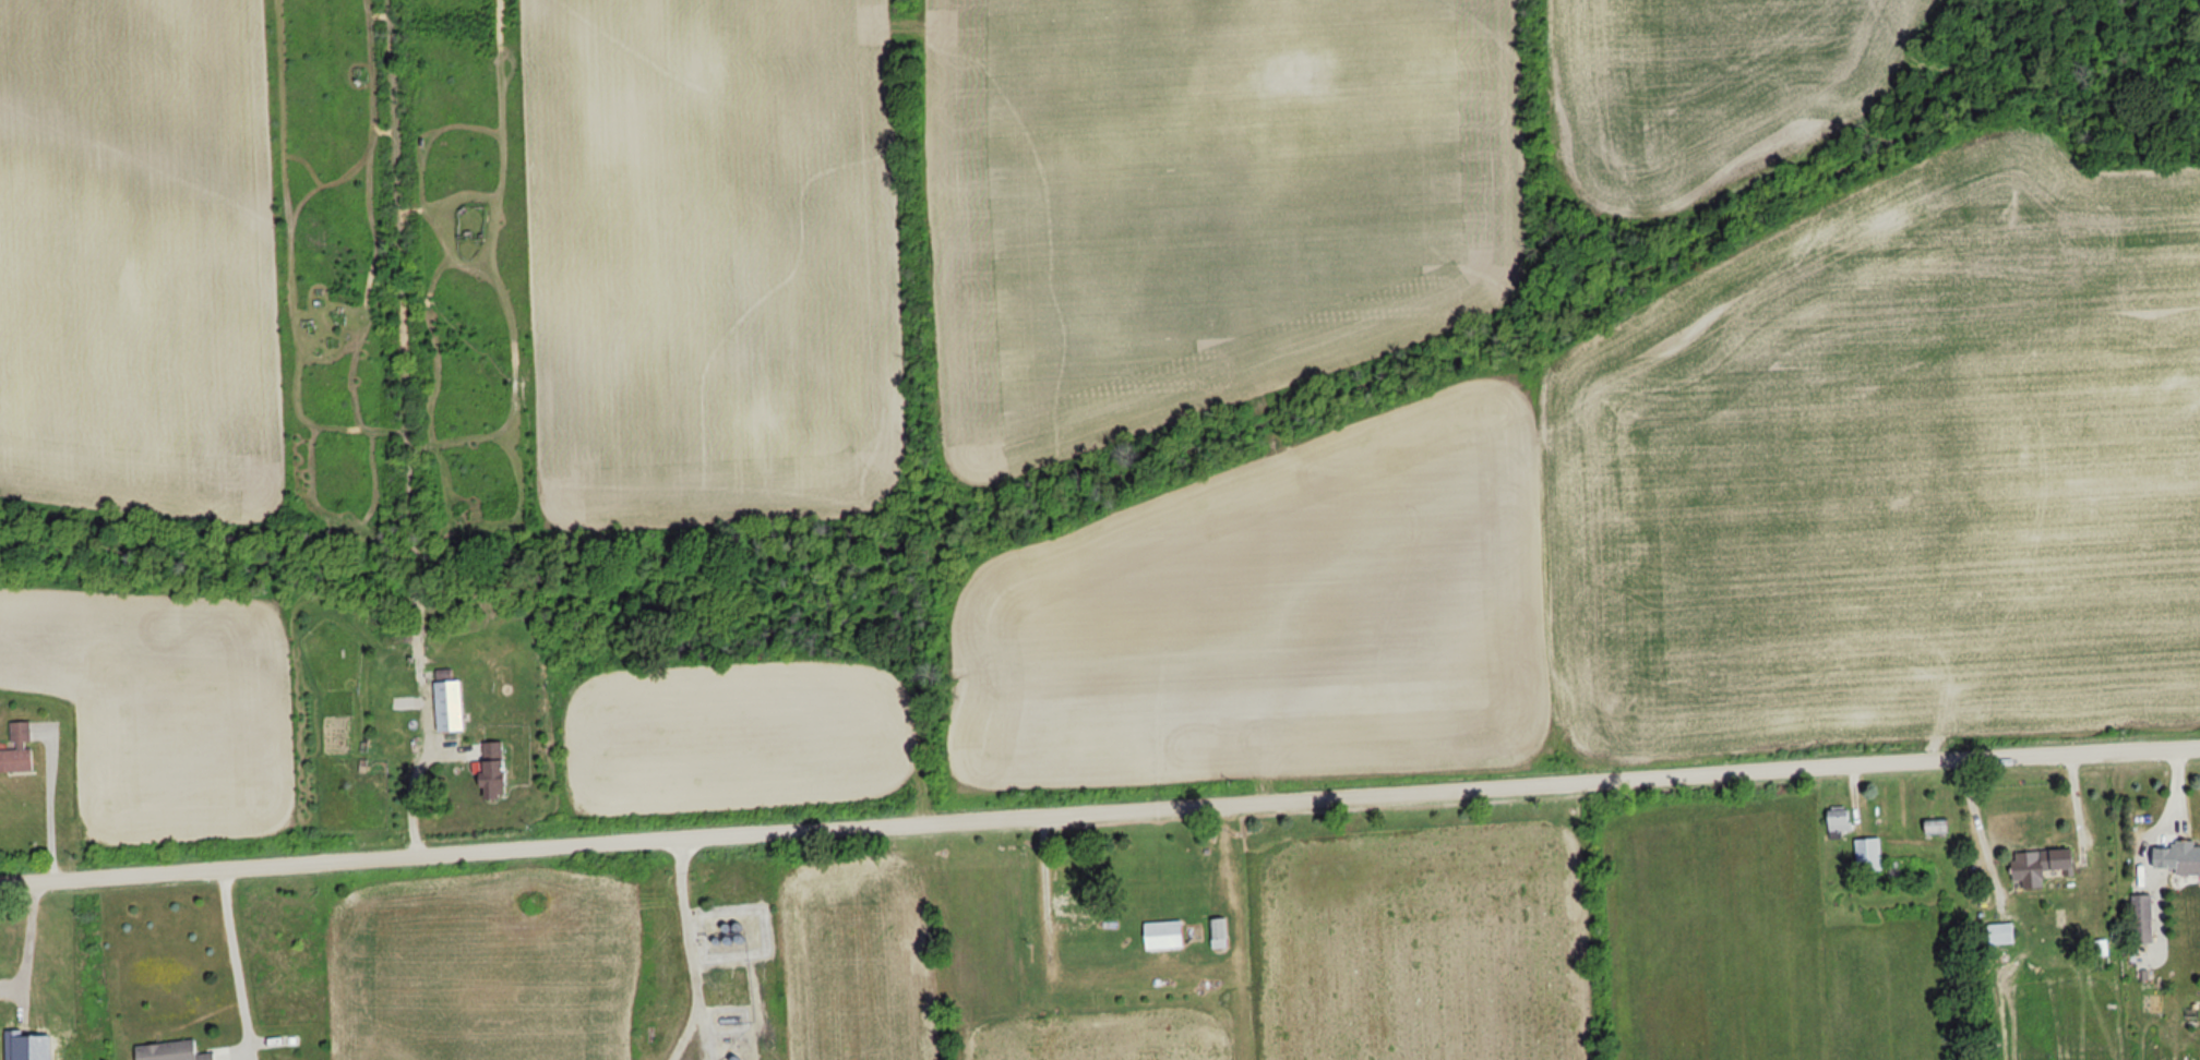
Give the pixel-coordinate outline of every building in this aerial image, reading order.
[(463,730),(461,680),(434,681),(436,731),(463,730)] [(10,722),(11,749),(0,749),(0,772),(33,771),(31,721),(10,722)] [(479,742),(480,799),(503,798),(503,742),(479,742)] [(1850,805),(1827,806),(1828,831),(1851,831),(1850,805)] [(1947,818),(1924,818),(1924,832),(1947,832),(1947,818)] [(1881,837),(1856,837),(1856,871),(1881,871),(1881,837)] [(2195,845),(2195,840),(2175,840),(2175,875),(2199,875),(2199,845),(2195,845)] [(2048,849),(2048,869),(2069,869),(2069,849),(2048,849)] [(2022,887),(2041,887),(2041,859),(2011,859),(2011,880),(2022,880),(2022,887)] [(1228,947),(1228,918),(1211,918),(1211,947),(1228,947)] [(1143,922),(1144,949),(1183,948),(1183,921),(1143,922)] [(135,1059),(213,1059),(212,1051),(195,1052),(194,1038),(133,1044),(135,1059)]
